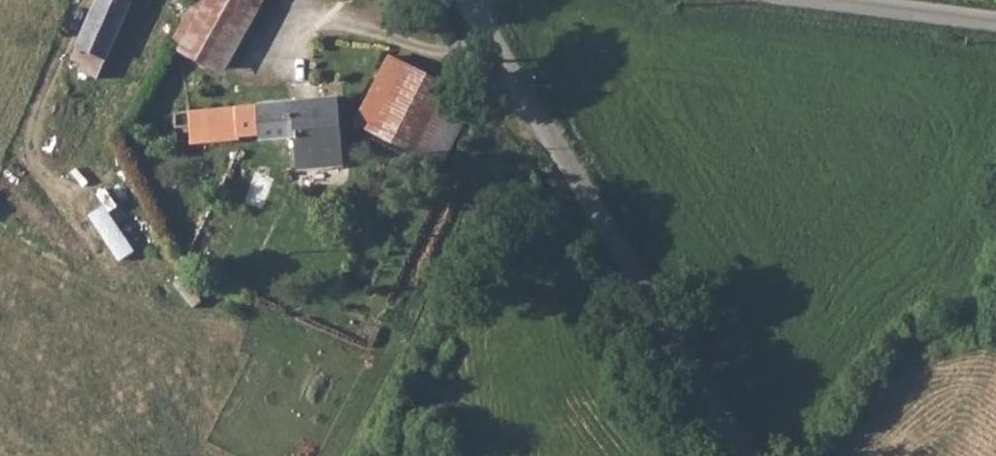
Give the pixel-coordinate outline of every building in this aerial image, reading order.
[(76,69),(90,76),(86,84),(101,90),(143,2),(138,0),(108,0),(76,69)] [(196,32),(212,3),(207,0),(160,0),(154,10),(196,32)] [(212,3),(245,21),(248,23),(261,0),(213,0),(212,3)] [(196,32),(179,64),(211,83),(245,21),(212,3),(196,32)] [(385,58),(360,130),(427,152),(451,80),(385,58)] [(170,93),(202,112),(213,94),(179,76),(170,93)] [(326,112),(164,128),(166,144),(169,163),(240,158),(245,166),(249,168),(256,166),(261,156),(282,155),(330,152),(326,112)] [(330,152),(282,155),(286,185),(332,181),(330,152)] [(109,202),(91,213),(121,263),(139,253),(109,202)]
